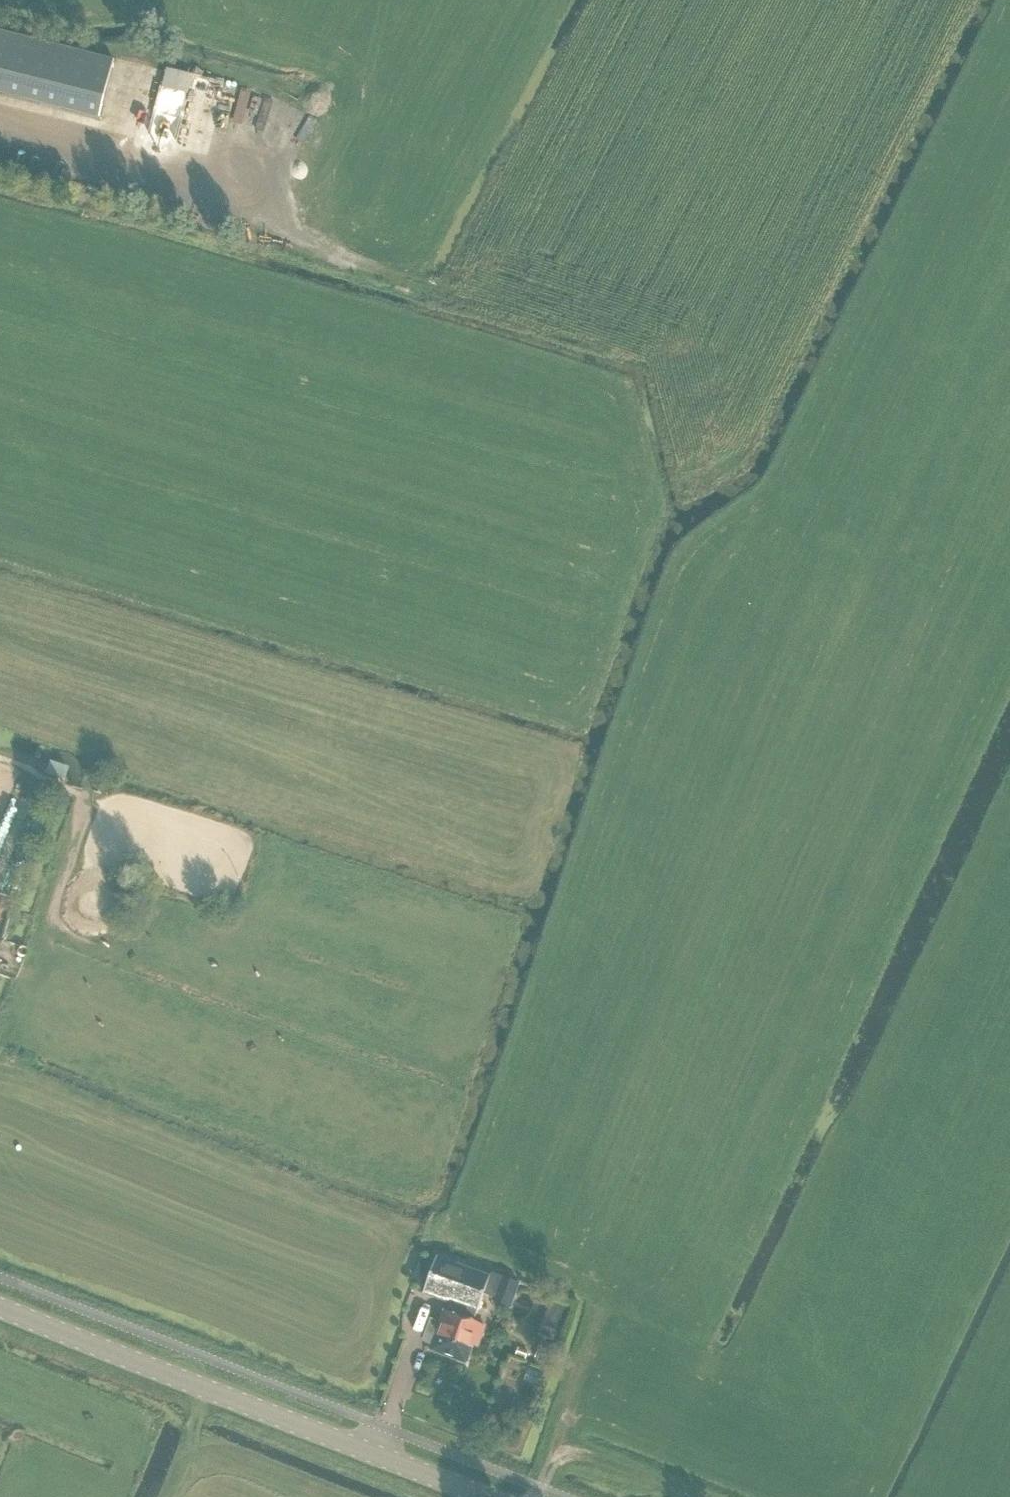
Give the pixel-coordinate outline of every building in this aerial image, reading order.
[(114,61),(0,32),(0,95),(99,120),(114,61)] [(166,66),(147,131),(175,139),(194,74),(166,66)] [(238,114),(245,88),(235,86),(227,116),(248,121),(249,117),(238,114)] [(63,784),(70,768),(50,759),(42,775),(63,784)] [(435,1263),(420,1257),(411,1283),(426,1288),(424,1295),(450,1304),(447,1313),(444,1312),(440,1324),(433,1322),(427,1340),(434,1343),(431,1350),(467,1363),(474,1343),(478,1344),(484,1326),(473,1322),(490,1275),(437,1256),(435,1263)] [(511,1308),(520,1283),(493,1273),(485,1295),(493,1298),(492,1302),(511,1308)] [(543,1324),(561,1332),(570,1309),(551,1302),(543,1324)]
